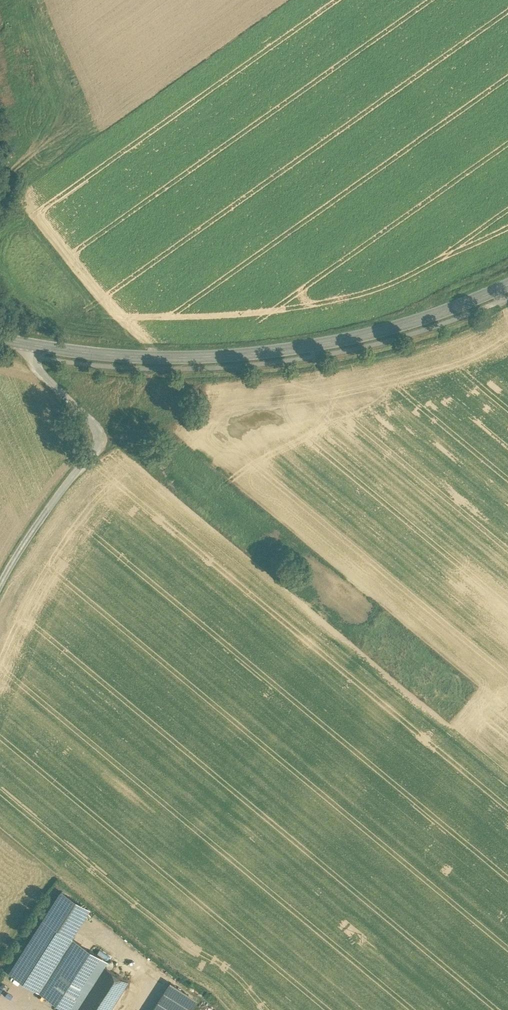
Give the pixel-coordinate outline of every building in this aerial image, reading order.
[(55,902),(11,970),(39,988),(71,937),(57,928),(68,910),(55,902)] [(39,988),(73,1009),(75,1009),(105,964),(107,960),(71,937),(39,988)] [(75,1009),(109,1009),(129,979),(105,964),(75,1009)] [(156,1009),(180,1009),(163,999),(156,1009)]
